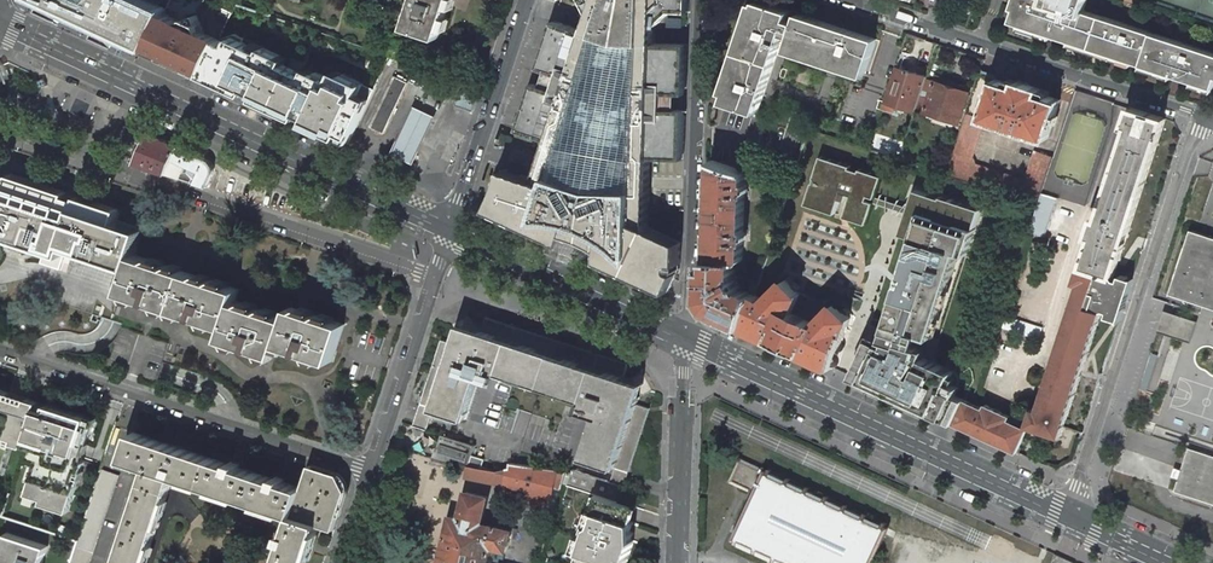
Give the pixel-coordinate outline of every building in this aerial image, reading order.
[(48,3),(147,49),(163,13),(166,7),(150,0),(41,0),(48,3)] [(450,0),(413,0),(404,27),(437,38),(450,0)] [(542,85),(540,84),(531,89),(520,122),(524,131),(549,140),(539,172),(537,178),(537,179),(505,168),(491,209),(540,232),(546,231),(554,232),(559,232),(567,233),(572,234),(577,236),(584,238),(589,240),(593,243),(600,247),(606,251),(610,254),(616,259),(620,263),(623,267),(627,272),(669,291),(678,272),(676,271),(677,271),(678,270),(679,269),(680,268),(680,266),(679,265),(678,264),(680,264),(681,242),(648,227),(650,189),(651,158),(677,158),(684,152),(685,118),(678,110),(677,110),(677,94),(679,94),(686,87),(687,52),(681,45),(654,44),(655,28),(672,12),(689,13),(689,0),(583,0),(591,14),(586,30),(561,22),(551,27),(541,60),(545,69),(547,70),(542,85)] [(758,0),(724,101),(758,112),(782,39),(789,41),(787,47),(865,72),(876,39),(758,0)] [(966,0),(964,0),(961,9),(971,13),(975,3),(966,0)] [(1012,8),(1015,9),(1011,21),(1074,42),(1137,63),(1212,88),(1212,87),(1212,53),(1084,10),(1087,0),(1014,0),(1012,8)] [(163,56),(202,76),(219,39),(198,29),(201,24),(196,12),(179,21),(163,13),(147,49),(163,56)] [(219,39),(202,76),(349,143),(371,95),(233,33),(224,29),(219,39)] [(391,55),(387,64),(389,65),(392,58),(396,59),(397,57),(391,55)] [(926,76),(897,66),(884,107),(896,110),(897,105),(915,111),(916,107),(923,87),(925,80),(926,76)] [(996,78),(980,73),(967,112),(984,117),(996,78)] [(383,133),(407,81),(394,76),(371,127),(383,133)] [(926,111),(960,122),(970,92),(950,86),(952,82),(937,77),(935,83),(925,80),(923,87),(916,107),(926,110),(926,111)] [(1012,124),(1020,126),(1019,129),(1023,130),(1048,138),(1060,100),(1043,94),(1045,90),(1018,81),(1017,85),(996,78),(984,117),(985,118),(1008,125),(1012,127),(1012,124)] [(415,164),(438,116),(415,105),(393,154),(415,164)] [(1027,425),(1061,436),(1064,427),(1082,372),(1102,311),(1105,310),(1108,311),(1107,316),(1120,321),(1133,279),(1120,275),(1119,280),(1115,279),(1114,276),(1166,118),(1132,107),(1126,125),(1130,126),(1099,219),(1096,218),(1090,236),(1080,264),(1074,282),(1078,283),(1037,409),(1033,408),(1027,425)] [(984,117),(967,112),(947,174),(1038,205),(1041,193),(1053,157),(1034,151),(1027,174),(1021,179),(975,164),(973,156),(985,118),(984,117)] [(135,163),(167,174),(179,147),(164,140),(148,133),(135,163)] [(208,160),(179,147),(167,174),(207,187),(212,175),(213,171),(213,168),(213,167),(212,165),(208,160)] [(916,237),(881,342),(870,337),(853,376),(944,418),(948,410),(957,414),(965,399),(956,395),(959,386),(959,377),(956,370),(920,353),(927,335),(932,336),(962,244),(969,246),(982,208),(943,195),(942,197),(917,189),(910,208),(876,197),(882,176),(860,168),(860,171),(850,168),(851,165),(822,155),(806,203),(835,213),(840,198),(845,200),(848,193),(852,195),(845,216),(867,223),(874,202),(908,213),(902,232),(916,237)] [(745,184),(745,172),(712,161),(709,268),(703,268),(702,295),(711,311),(744,326),(754,294),(746,291),(745,293),(742,291),(734,275),(734,272),(736,272),(736,261),(740,262),(743,259),(743,241),(745,241),(745,232),(744,232),(745,194),(746,194),(747,184),(745,184)] [(118,212),(0,173),(0,212),(6,193),(72,215),(75,207),(115,221),(118,212)] [(775,203),(783,206),(789,188),(781,185),(775,203)] [(6,193),(0,212),(0,232),(46,248),(41,262),(60,269),(68,246),(130,267),(134,254),(142,230),(115,221),(75,207),(72,215),(6,193)] [(1058,199),(1041,193),(1038,205),(1028,232),(1045,238),(1058,199)] [(1191,230),(1170,293),(1212,307),(1212,237),(1191,230)] [(239,289),(134,254),(130,267),(122,291),(160,304),(174,309),(227,326),(223,338),(262,351),(276,355),(279,344),(332,361),(335,351),(338,344),(344,326),(344,324),(306,311),(292,306),(288,318),(279,315),(235,300),(239,289)] [(771,275),(762,272),(754,294),(763,299),(771,275)] [(744,326),(834,367),(851,318),(835,303),(831,308),(800,293),(786,280),(765,300),(763,299),(754,294),(744,326)] [(1168,310),(1162,330),(1194,341),(1201,321),(1168,310)] [(481,332),(459,325),(452,345),(439,341),(419,404),(433,409),(455,416),(465,419),(478,377),(497,382),(500,372),(542,385),(557,340),(534,332),(486,319),(481,332)] [(629,364),(604,356),(557,340),(542,385),(582,399),(579,409),(597,416),(584,456),(629,471),(649,408),(636,403),(643,384),(624,377),(629,364)] [(8,446),(10,440),(25,445),(27,439),(34,417),(40,401),(0,388),(0,444),(8,446)] [(957,414),(954,423),(1017,452),(1028,429),(1009,420),(1011,416),(986,404),(984,408),(972,402),(965,399),(957,414)] [(89,417),(40,401),(34,417),(27,439),(43,445),(27,493),(43,498),(41,503),(68,512),(78,482),(75,480),(78,470),(82,471),(85,461),(81,460),(93,425),(87,423),(89,417)] [(433,409),(419,404),(412,427),(427,431),(433,409)] [(412,427),(401,423),(396,438),(436,451),(434,458),(467,469),(468,469),(468,465),(474,446),(427,431),(412,427)] [(213,458),(133,432),(125,458),(147,466),(142,484),(168,493),(174,475),(204,485),(213,458)] [(1212,503),(1212,455),(1189,447),(1175,491),(1212,503)] [(760,467),(740,457),(728,482),(749,491),(750,489),(755,491),(764,470),(760,468),(760,467)] [(229,464),(213,458),(204,485),(248,499),(257,473),(239,467),(240,464),(230,460),(229,464)] [(566,471),(511,463),(510,468),(506,482),(505,485),(551,496),(555,485),(562,487),(566,471)] [(303,488),(302,488),(293,514),(293,515),(320,524),(335,529),(348,490),(339,474),(311,464),(303,488)] [(486,469),(468,465),(468,469),(467,469),(466,477),(494,482),(495,480),(506,482),(510,468),(496,470),(486,469)] [(102,469),(71,562),(90,562),(119,475),(102,469)] [(580,562),(615,562),(619,561),(624,562),(637,562),(644,542),(641,541),(644,533),(641,532),(643,523),(637,521),(641,509),(620,501),(624,486),(573,469),(572,472),(568,484),(599,494),(590,522),(592,528),(580,562)] [(764,470),(755,491),(734,538),(739,541),(737,545),(769,560),(776,562),(871,562),(888,527),(883,525),(883,524),(770,471),(770,472),(764,470)] [(273,479),(257,473),(248,499),(293,514),(302,488),(284,482),(285,478),(275,475),(273,479)] [(168,493),(142,484),(127,529),(153,538),(168,493)] [(467,492),(460,518),(451,516),(440,562),(488,562),(491,546),(507,550),(510,538),(511,531),(510,530),(482,523),(488,497),(467,492)] [(293,515),(287,534),(283,532),(281,540),(280,543),(283,544),(278,560),(286,562),(307,562),(320,524),(293,515)] [(127,529),(116,562),(145,562),(153,538),(127,529)] [(5,562),(42,562),(47,547),(7,533),(5,542),(7,547),(4,556),(6,561),(5,562)]
